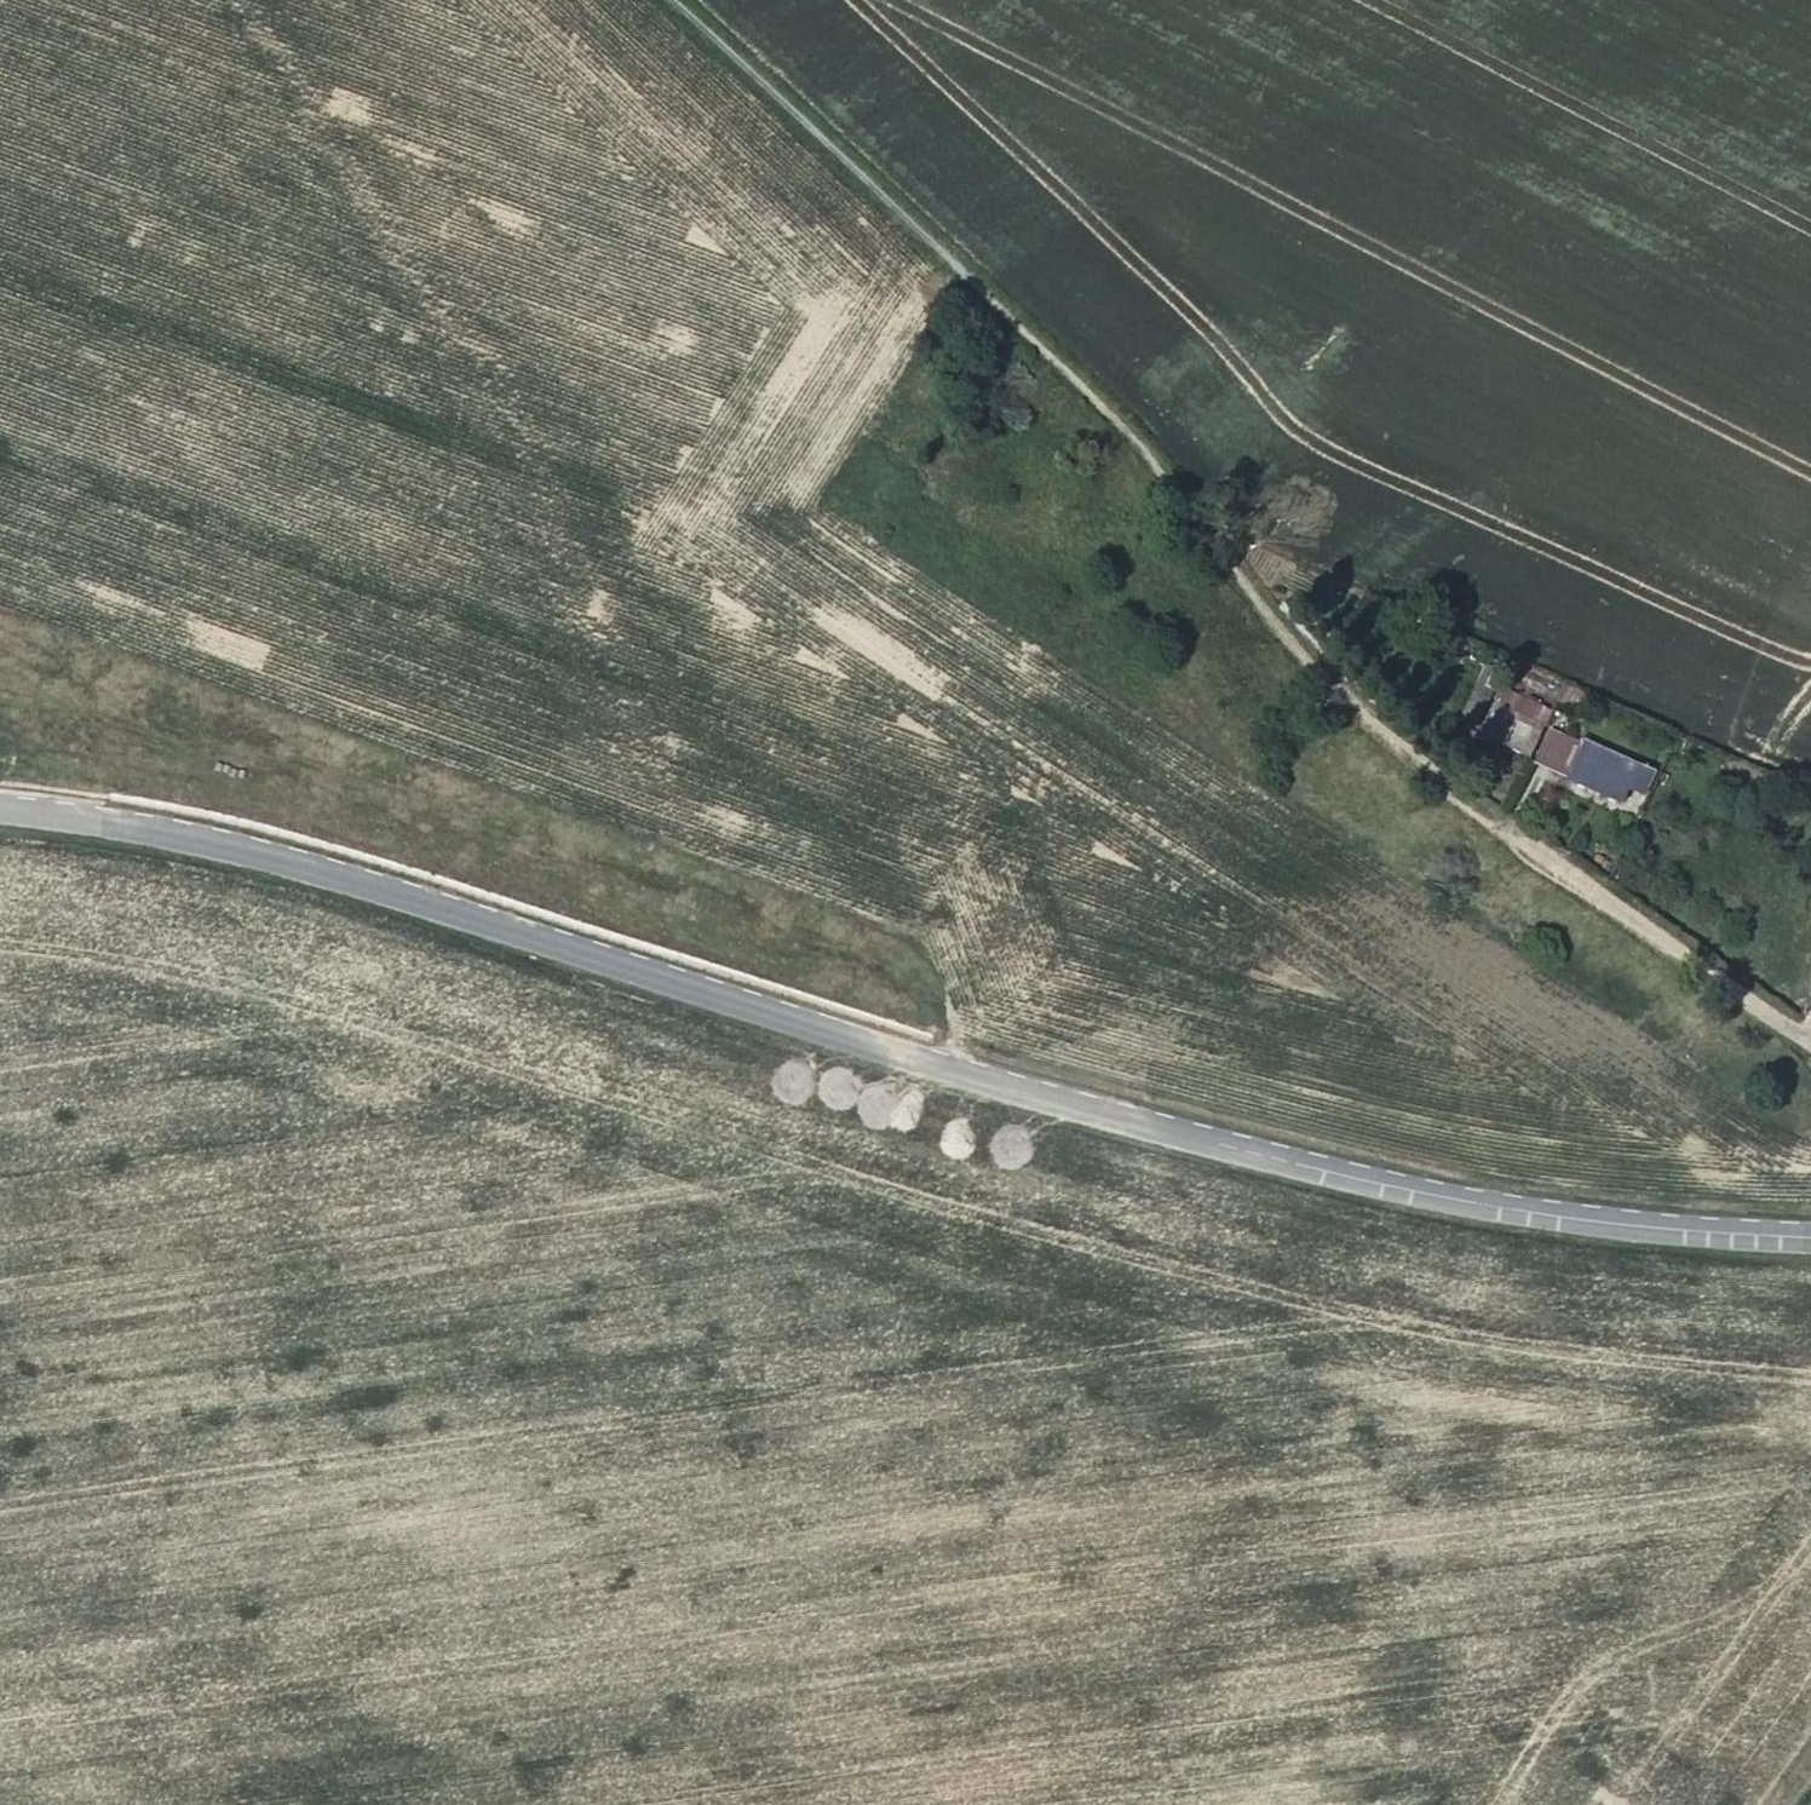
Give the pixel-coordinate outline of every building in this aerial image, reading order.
[(1572,702),(1522,679),(1508,710),(1558,733),(1572,702)] [(1578,706),(1563,738),(1596,753),(1597,752),(1652,777),(1659,761),(1673,768),(1683,748),(1633,726),(1631,730),(1578,706)]
